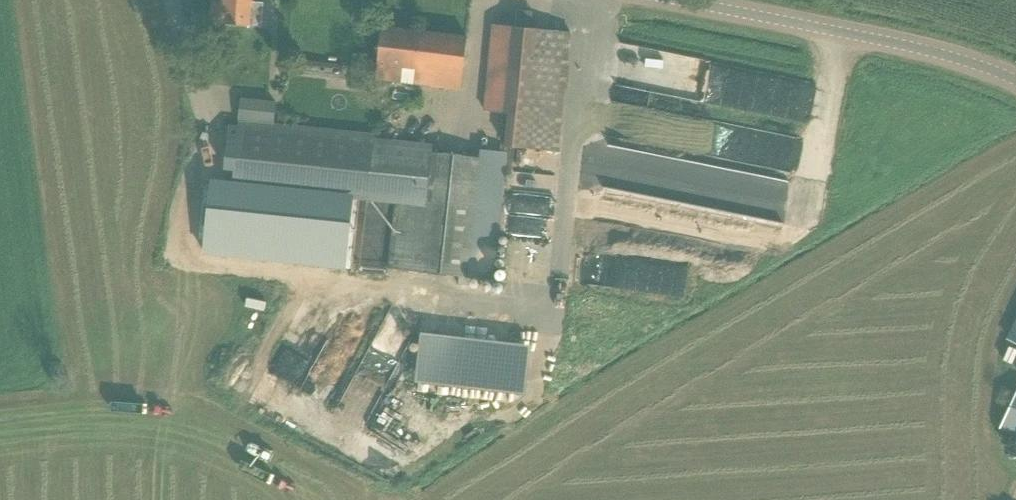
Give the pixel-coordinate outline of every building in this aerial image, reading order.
[(211,20),(223,21),(223,23),(257,25),(259,3),(252,2),(252,0),(222,0),(222,2),(212,2),(211,20)] [(531,10),(513,8),(512,22),(530,24),(531,10)] [(492,24),(490,44),(484,108),(509,111),(505,149),(542,152),(542,146),(558,147),(570,31),(492,24)] [(382,26),(380,26),(374,80),(459,90),(465,36),(382,26)] [(625,46),(618,86),(718,102),(724,61),(625,46)] [(595,136),(787,167),(792,136),(600,104),(595,136)] [(229,122),(225,164),(233,165),(232,182),(394,199),(386,267),(469,277),(489,279),(503,159),(477,156),(432,150),(432,143),(374,137),(229,122)] [(365,424),(421,315),(393,301),(337,410),(365,424)] [(1015,342),(1015,320),(1007,338),(1015,342)] [(414,333),(411,384),(522,392),(526,341),(414,333)] [(1015,355),(1015,345),(1015,343),(1004,353),(1010,360),(1015,355)] [(1012,402),(1001,427),(1015,433),(1015,393),(1012,402)]
